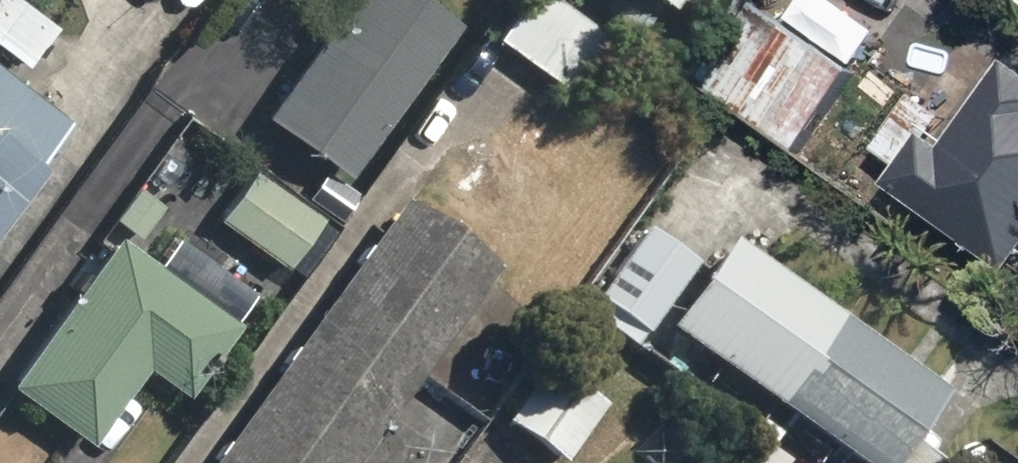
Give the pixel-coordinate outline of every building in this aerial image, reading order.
[(25,65),(58,23),(28,0),(0,0),(0,46),(25,65)] [(457,21),(427,0),(340,0),(259,117),(348,179),(457,21)] [(562,0),(523,0),(484,55),(504,70),(516,53),(565,87),(604,30),(562,0)] [(715,91),(720,96),(802,159),(864,80),(776,12),(715,91)] [(1017,271),(1017,63),(1011,58),(947,147),(936,139),(949,121),(916,96),(878,149),(905,169),(892,186),(1015,275),(1017,271)] [(42,170),(29,160),(65,115),(0,62),(0,222),(42,170)] [(323,215),(250,166),(214,219),(287,268),(323,215)] [(493,281),(395,211),(217,462),(364,462),(493,281)] [(643,338),(694,265),(642,227),(590,300),(643,338)] [(154,264),(113,235),(9,383),(92,441),(143,369),(183,396),(257,291),(176,234),(154,264)] [(666,331),(846,462),(900,462),(918,438),(949,396),(733,239),(666,331)] [(548,368),(505,423),(556,462),(567,462),(606,413),(548,368)]
